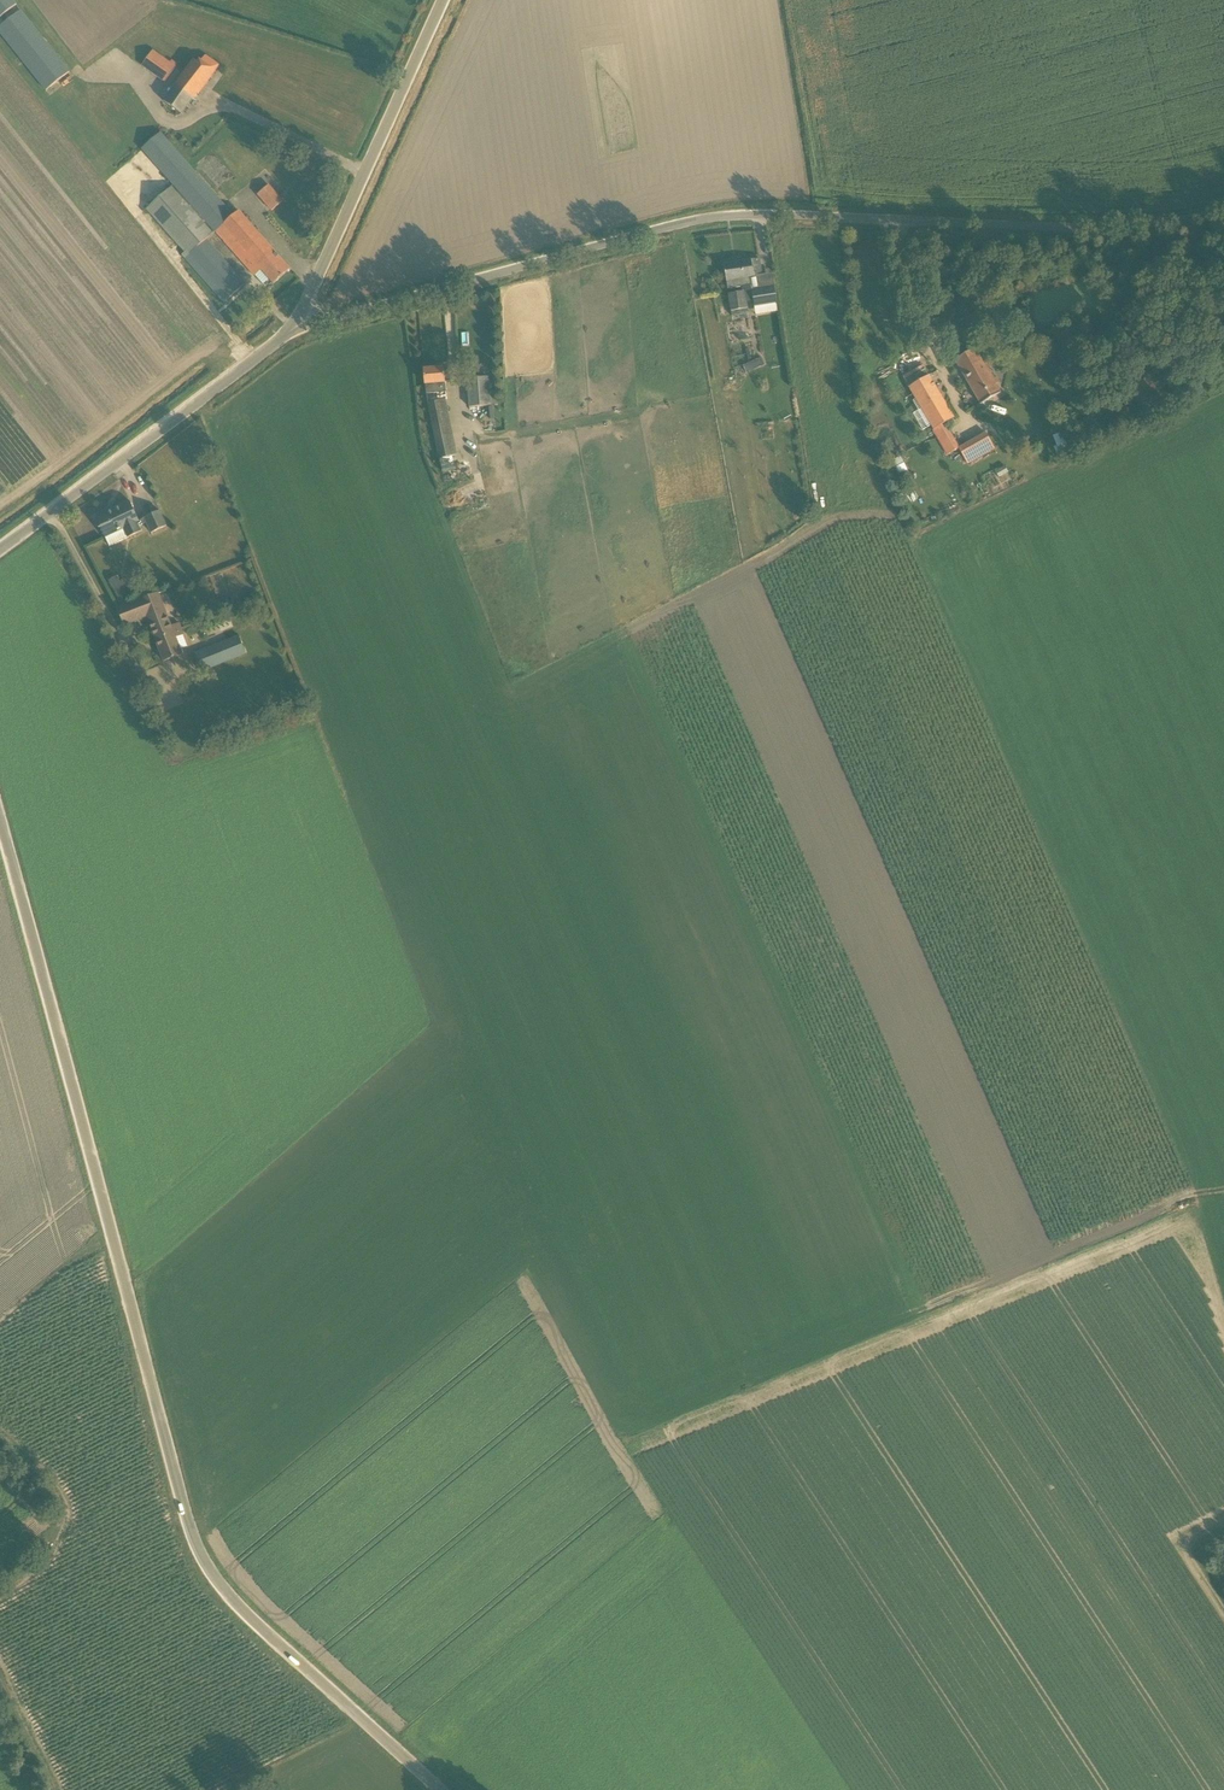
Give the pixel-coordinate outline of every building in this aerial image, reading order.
[(18,4),(15,0),(0,0),(0,18),(18,4)] [(62,62),(21,10),(0,26),(0,32),(46,90),(70,72),(62,62)] [(166,81),(173,72),(178,64),(172,59),(170,62),(153,50),(142,65),(166,81)] [(220,65),(209,57),(205,54),(199,62),(194,59),(164,101),(182,114),(197,93),(198,94),(199,94),(220,65)] [(233,215),(179,154),(160,132),(142,148),(173,184),(145,208),(185,252),(182,255),(224,303),(245,284),(206,240),(215,231),(255,276),(262,270),(274,284),(290,269),(239,211),(233,215)] [(313,169),(316,164),(308,160),(305,165),(313,169)] [(272,211),(284,200),(269,184),(258,194),(272,211)] [(755,306),(778,303),(775,286),(764,288),(762,275),(760,258),(724,264),(728,289),(751,285),(754,301),(755,306)] [(742,291),(729,293),(731,311),(748,308),(747,302),(745,291),(742,291)] [(984,365),(984,364),(975,348),(955,360),(981,405),(1001,393),(996,384),(984,365)] [(747,373),(765,366),(761,358),(744,365),(747,373)] [(950,452),(959,447),(943,421),(953,414),(924,367),(905,378),(950,452)] [(447,392),(446,385),(444,368),(425,369),(426,387),(428,387),(428,396),(440,458),(458,455),(445,392),(447,392)] [(469,408),(491,406),(489,377),(467,378),(469,408)] [(1008,384),(1015,394),(1023,389),(1016,379),(1008,384)] [(1125,407),(1109,413),(1111,417),(1111,419),(1127,413),(1125,407)] [(968,464),(995,448),(988,437),(961,452),(968,464)] [(892,458),(897,474),(906,471),(901,456),(892,458)] [(139,521),(130,501),(96,517),(106,538),(110,546),(128,537),(128,538),(141,531),(139,526),(147,523),(152,533),(167,526),(160,511),(144,518),(145,518),(139,521)] [(121,580),(118,576),(110,580),(120,599),(133,592),(125,578),(121,580)] [(159,594),(167,591),(167,590),(159,593),(118,608),(124,625),(147,617),(155,639),(182,629),(179,623),(171,626),(159,594)] [(226,630),(234,627),(230,617),(223,620),(226,630)] [(202,672),(282,640),(274,621),(194,653),(202,672)] [(187,646),(183,635),(184,635),(182,629),(155,639),(155,640),(156,640),(164,661),(163,661),(164,662),(183,654),(182,653),(182,654),(180,648),(187,646)]
